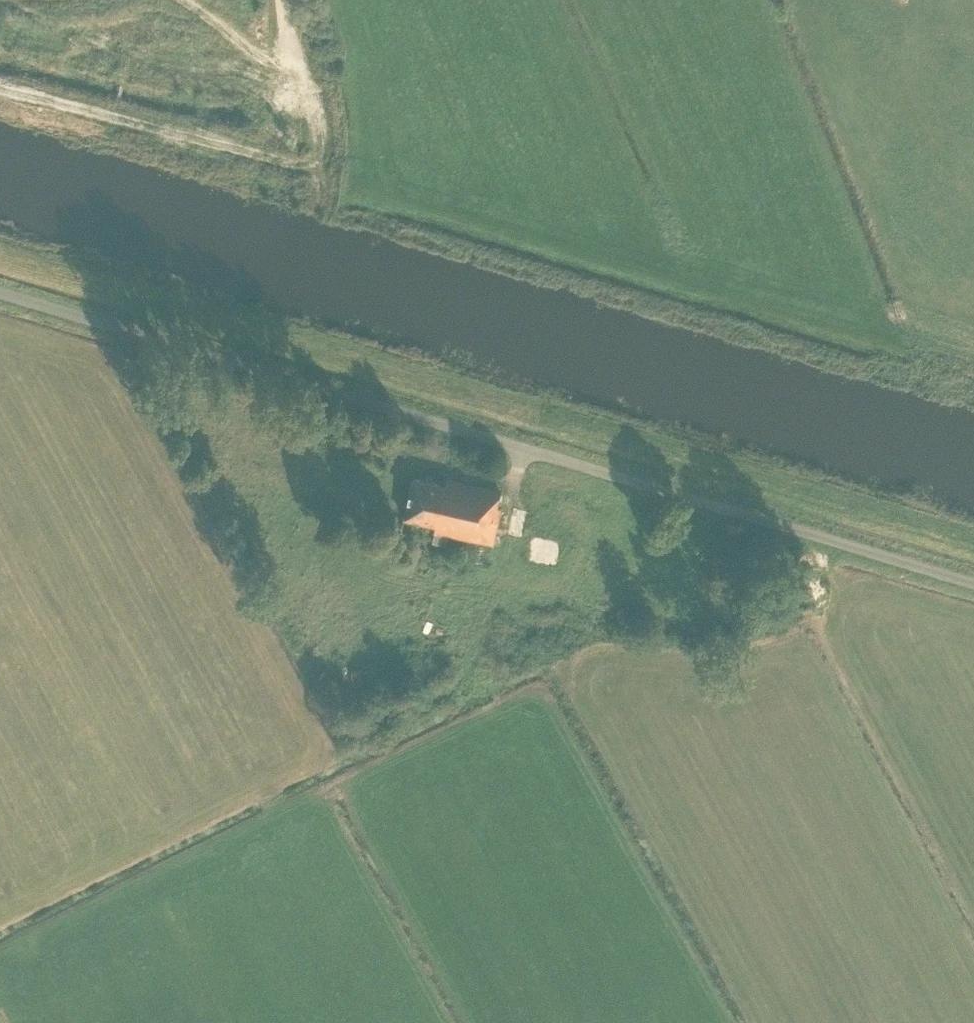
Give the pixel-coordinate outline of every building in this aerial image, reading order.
[(493,543),(501,507),(498,506),(501,491),(447,478),(446,484),(414,477),(405,517),(436,524),(433,540),(446,543),(448,533),(493,543)]
